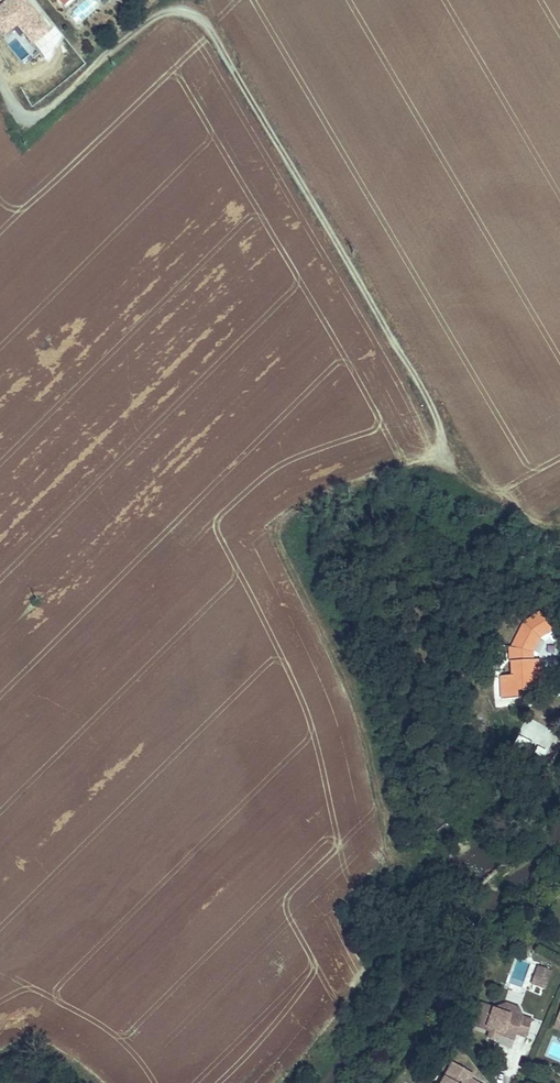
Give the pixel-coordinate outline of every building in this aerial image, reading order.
[(27,0),(10,0),(0,7),(0,35),(3,38),(18,27),(32,47),(51,33),(27,0)] [(19,31),(5,43),(25,66),(39,55),(19,31)] [(496,690),(496,712),(510,713),(510,705),(526,706),(527,696),(533,696),(533,683),(528,683),(528,676),(522,676),(523,664),(528,651),(540,644),(542,649),(554,643),(543,624),(518,638),(507,661),(512,662),(512,675),(506,675),(506,690),(496,690)] [(550,973),(539,969),(532,986),(543,990),(550,973)] [(482,1002),(475,1023),(518,1037),(519,1032),(529,1035),(534,1019),(526,1016),(522,1008),(514,1013),(507,1010),(502,1003),(495,1006),(482,1002)] [(471,1076),(474,1070),(452,1060),(444,1076),(435,1080),(433,1082),(485,1082),(471,1076)]
